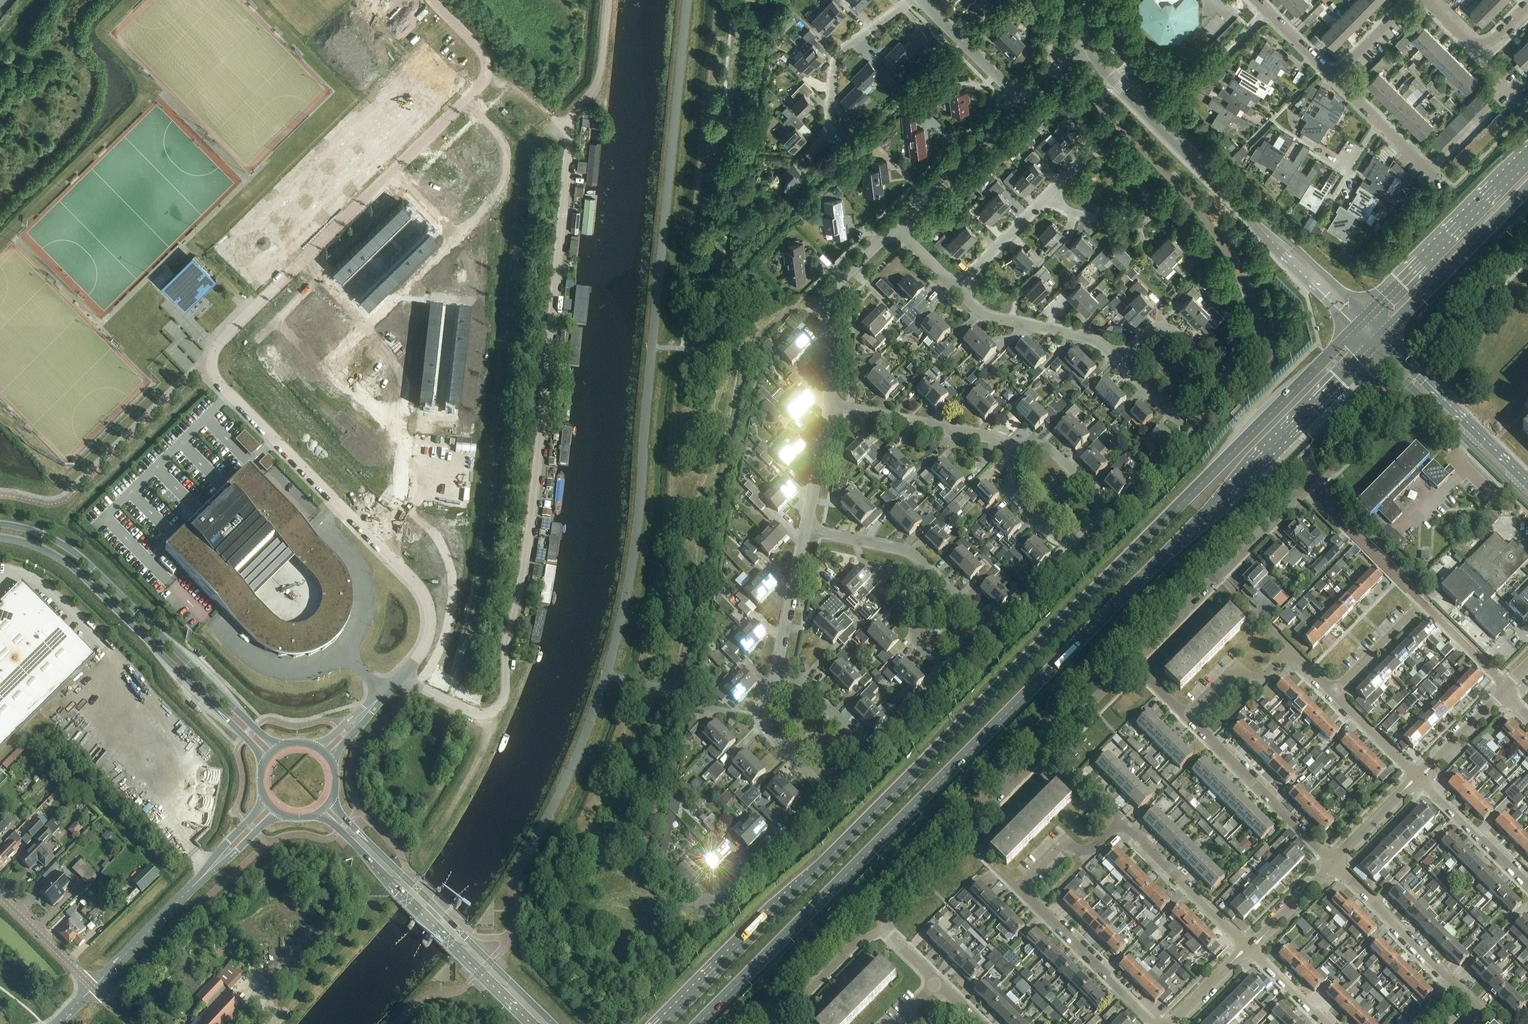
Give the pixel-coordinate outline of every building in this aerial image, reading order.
[(823,9),(837,23),(847,13),(837,3),(841,0),(827,0),(830,3),(823,9)] [(851,8),(856,3),(861,8),(869,0),(843,0),(851,8)] [(1034,16),(1045,5),(1039,0),(1038,0),(1027,10),(1034,16)] [(1171,42),(1179,42),(1199,22),(1199,3),(1196,0),(1143,0),(1140,3),(1140,11),(1140,14),(1140,23),(1160,42),(1171,42)] [(1288,5),(1297,14),(1309,2),(1308,0),(1293,0),(1288,5)] [(1349,8),(1361,21),(1370,12),(1358,0),(1357,0),(1349,8)] [(1370,12),(1379,3),(1376,0),(1358,0),(1370,12)] [(1479,3),(1492,15),(1501,6),(1494,0),(1483,0),(1479,3)] [(1492,15),(1479,3),(1470,12),(1483,24),(1492,15)] [(1320,4),(1315,10),(1319,14),(1324,8),(1320,4)] [(1349,8),(1340,17),(1352,30),(1361,21),(1349,8)] [(837,23),(823,9),(817,15),(812,10),(804,18),(813,27),(818,23),(827,33),(837,23)] [(1319,14),(1315,10),(1304,21),(1308,25),(1319,14)] [(796,20),(790,14),(784,19),(791,26),(796,20)] [(1004,49),(1003,50),(1011,58),(1025,44),(1014,33),(1018,29),(1004,15),(995,24),(1003,31),(995,40),(1004,49)] [(1340,17),(1331,26),(1344,39),(1352,30),(1340,17)] [(1212,51),(1241,22),(1237,18),(1208,47),(1212,51)] [(1412,38),(1421,48),(1433,35),(1424,26),(1421,30),(1415,24),(1396,44),(1404,53),(1409,47),(1406,44),(1412,38)] [(1344,39),(1331,26),(1322,36),(1335,48),(1344,39)] [(1264,27),(1261,32),(1267,35),(1269,29),(1264,27)] [(820,50),(824,46),(813,35),(814,34),(810,29),(803,36),(808,41),(800,48),(804,52),(817,65),(826,56),(820,50)] [(909,40),(904,46),(906,47),(906,48),(911,53),(917,59),(933,42),(936,44),(942,51),(946,46),(931,31),(927,35),(922,31),(911,42),(909,40)] [(1421,48),(1430,56),(1442,44),(1433,35),(1421,48)] [(1265,58),(1261,63),(1267,66),(1267,67),(1278,73),(1281,68),(1288,72),(1292,65),(1282,59),(1285,55),(1275,49),(1277,46),(1267,40),(1259,54),(1265,58)] [(887,62),(882,67),(892,77),(897,72),(895,70),(911,53),(906,48),(906,47),(904,46),(900,42),(883,59),(887,62)] [(1430,56),(1439,65),(1451,53),(1442,44),(1430,56)] [(1523,46),(1514,55),(1526,68),(1527,66),(1527,51),(1523,46)] [(817,65),(804,52),(797,60),(794,56),(790,60),(789,65),(799,75),(804,70),(808,74),(817,65)] [(1439,65),(1448,74),(1460,62),(1451,53),(1439,65)] [(1367,84),(1376,93),(1389,80),(1379,71),(1385,66),(1388,69),(1394,63),(1385,55),(1365,75),(1371,80),(1367,84)] [(1260,71),(1256,76),(1256,77),(1267,83),(1268,83),(1271,78),(1278,82),(1282,75),(1278,73),(1267,67),(1267,66),(1261,63),(1252,58),(1249,64),(1260,71)] [(852,78),(858,84),(864,89),(868,93),(873,88),(873,86),(870,83),(876,78),(883,85),(892,77),(882,67),(878,71),(869,61),(852,78)] [(1409,66),(1415,72),(1419,68),(1413,62),(1409,66)] [(1448,74),(1457,83),(1469,71),(1460,62),(1448,74)] [(951,69),(956,75),(961,70),(956,65),(951,69)] [(1399,69),(1405,75),(1409,71),(1404,65),(1399,69)] [(1243,77),(1239,82),(1246,87),(1257,94),(1257,93),(1261,88),(1271,94),(1275,88),(1268,83),(1267,83),(1256,77),(1256,76),(1239,66),(1235,72),(1243,77)] [(1419,68),(1415,72),(1420,77),(1425,73),(1419,68)] [(1293,80),(1299,84),(1305,74),(1299,71),(1293,80)] [(1469,71),(1457,83),(1466,92),(1478,80),(1469,71)] [(1412,81),(1417,87),(1422,83),(1416,77),(1412,81)] [(1234,88),(1231,94),(1236,97),(1247,104),(1251,98),(1257,102),(1261,96),(1257,93),(1257,94),(1246,87),(1239,82),(1232,78),(1228,84),(1234,88)] [(945,80),(947,96),(950,95),(953,115),(969,113),(968,105),(970,105),(969,92),(958,94),(956,79),(945,80)] [(1376,93),(1385,102),(1397,89),(1389,80),(1376,93)] [(1427,84),(1433,90),(1437,85),(1431,80),(1427,84)] [(798,101),(793,106),(803,115),(815,103),(808,96),(814,90),(805,81),(792,95),(798,101)] [(1422,83),(1417,87),(1423,93),(1427,88),(1422,83)] [(858,84),(841,101),(846,105),(842,109),(851,118),(855,114),(853,112),(870,95),(868,93),(864,89),(858,84)] [(1437,85),(1433,90),(1438,95),(1443,91),(1437,85)] [(892,94),(899,94),(900,86),(892,86),(892,94)] [(1318,105),(1312,115),(1315,117),(1329,126),(1333,129),(1343,112),(1341,111),(1345,104),(1338,100),(1339,99),(1340,99),(1335,94),(1334,94),(1335,95),(1332,99),(1325,95),(1327,90),(1321,86),(1312,101),(1318,105)] [(1417,98),(1423,93),(1417,87),(1412,93),(1417,98)] [(1229,102),(1226,107),(1237,114),(1241,108),(1251,115),(1255,108),(1247,104),(1236,97),(1231,94),(1222,88),(1218,95),(1229,102)] [(1385,102),(1394,110),(1406,98),(1397,89),(1385,102)] [(1481,92),(1476,97),(1485,105),(1489,101),(1481,92)] [(1430,99),(1435,105),(1439,101),(1434,95),(1430,99)] [(1476,97),(1472,101),(1481,109),(1485,105),(1476,97)] [(1226,107),(1212,98),(1208,105),(1219,112),(1211,124),(1223,131),(1231,119),(1237,123),(1241,116),(1237,114),(1226,107)] [(1270,102),(1263,98),(1260,102),(1267,106),(1270,102)] [(1394,110),(1403,119),(1415,107),(1406,98),(1394,110)] [(1445,102),(1451,107),(1455,103),(1449,98),(1445,102)] [(1439,101),(1435,105),(1441,110),(1445,106),(1439,101)] [(1472,101),(1468,105),(1477,113),(1481,109),(1472,101)] [(1073,114),(1062,104),(1057,108),(1068,119),(1073,114)] [(1468,105),(1464,109),(1473,117),(1477,113),(1468,105)] [(1403,119),(1412,128),(1424,116),(1415,107),(1403,119)] [(1315,117),(1312,115),(1302,109),(1298,115),(1307,121),(1301,131),(1319,142),(1329,126),(1315,117)] [(1464,109),(1460,113),(1469,121),(1473,117),(1464,109)] [(799,129),(805,123),(794,112),(783,123),(792,131),(783,139),(795,150),(808,137),(799,129)] [(1501,112),(1496,116),(1505,125),(1509,120),(1501,112)] [(1460,113),(1456,117),(1465,125),(1469,121),(1460,113)] [(902,118),(904,133),(908,133),(911,157),(928,155),(925,130),(918,131),(916,116),(902,118)] [(1424,116),(1412,128),(1421,137),(1427,132),(1431,136),(1440,127),(1435,123),(1433,125),(1424,116)] [(1496,116),(1492,120),(1501,129),(1505,125),(1496,116)] [(1456,117),(1452,121),(1461,129),(1465,125),(1456,117)] [(1064,132),(1057,139),(1069,151),(1074,147),(1073,146),(1078,141),(1068,131),(1073,126),(1065,118),(1057,126),(1064,132)] [(1492,120),(1488,124),(1497,133),(1501,129),(1492,120)] [(1452,121),(1449,124),(1457,133),(1461,129),(1452,121)] [(1449,124),(1445,128),(1453,137),(1457,133),(1449,124)] [(1488,124),(1484,128),(1493,137),(1497,133),(1488,124)] [(1445,128),(1441,132),(1449,141),(1453,137),(1445,128)] [(1484,128),(1480,132),(1489,141),(1493,137),(1484,128)] [(474,129),(466,142),(473,146),(481,133),(474,129)] [(1441,132),(1437,136),(1445,145),(1449,141),(1441,132)] [(1480,132),(1476,136),(1485,145),(1489,141),(1480,132)] [(1294,138),(1284,133),(1284,134),(1282,133),(1280,135),(1286,139),(1287,139),(1292,142),(1294,138)] [(1030,136),(1025,140),(1031,146),(1035,142),(1030,136)] [(1445,145),(1437,136),(1433,140),(1441,149),(1445,145)] [(1476,136),(1472,140),(1481,149),(1485,145),(1476,136)] [(1069,151),(1057,139),(1051,146),(1044,139),(1036,147),(1044,155),(1049,150),(1059,160),(1064,155),(1065,156),(1069,151)] [(1258,160),(1274,170),(1283,155),(1292,142),(1286,139),(1280,148),(1269,142),(1263,152),(1258,160)] [(1263,152),(1269,142),(1265,139),(1258,149),(1263,152)] [(1472,140),(1468,144),(1477,153),(1481,149),(1472,140)] [(1229,142),(1225,146),(1231,151),(1235,148),(1229,142)] [(590,143),(587,185),(597,186),(601,144),(590,143)] [(497,144),(482,147),(484,155),(499,151),(497,144)] [(1468,144),(1464,148),(1473,157),(1477,153),(1468,144)] [(1241,159),(1249,151),(1243,145),(1233,156),(1240,163),(1243,161),(1241,159)] [(1272,173),(1288,183),(1297,169),(1305,156),(1310,148),(1304,145),(1299,152),(1294,162),(1283,155),(1274,170),(1272,173)] [(99,157),(107,149),(105,147),(97,155),(99,157)] [(1464,148),(1460,152),(1469,161),(1473,157),(1464,148)] [(454,150),(448,156),(458,165),(463,160),(454,150)] [(1031,165),(1025,172),(1037,184),(1042,179),(1041,179),(1046,174),(1036,164),(1041,158),(1033,151),(1025,159),(1031,165)] [(1460,152),(1456,156),(1465,164),(1469,161),(1460,152)] [(448,156),(443,161),(453,171),(458,165),(448,156)] [(1363,180),(1360,185),(1367,189),(1376,195),(1385,201),(1390,193),(1386,190),(1396,175),(1388,170),(1391,167),(1374,156),(1363,174),(1373,180),(1370,184),(1363,180)] [(1465,164),(1456,156),(1453,160),(1461,168),(1465,164)] [(487,161),(484,169),(499,174),(501,166),(487,161)] [(863,172),(866,195),(884,193),(883,181),(890,180),(887,161),(873,163),(874,170),(863,172)] [(1286,187),(1302,197),(1311,183),(1322,165),(1316,161),(1313,166),(1307,175),(1297,169),(1288,183),(1286,187)] [(785,186),(787,188),(791,192),(803,180),(797,174),(802,170),(794,162),(782,174),(790,181),(785,186)] [(585,172),(586,164),(578,164),(577,172),(585,172)] [(1037,184),(1025,172),(1018,178),(1012,172),(1004,180),(1012,188),(1017,182),(1027,193),(1032,188),(1033,188),(1037,184)] [(1421,188),(1407,174),(1404,173),(1401,178),(1403,179),(1402,179),(1416,193),(1421,188)] [(990,183),(995,178),(990,174),(986,178),(990,183)] [(72,184),(79,177),(77,175),(70,182),(72,184)] [(483,176),(477,182),(487,193),(493,187),(483,176)] [(433,179),(421,191),(426,196),(438,184),(433,179)] [(996,195),(989,202),(1002,214),(1006,209),(1006,208),(1011,203),(1000,193),(1005,188),(998,180),(990,188),(996,195)] [(1302,197),(1299,201),(1316,211),(1333,184),(1327,180),(1321,189),(1311,183),(1302,197)] [(477,182),(471,187),(482,198),(487,193),(477,182)] [(438,184),(426,196),(430,201),(443,189),(438,184)] [(1358,192),(1348,209),(1347,209),(1357,215),(1356,215),(1366,221),(1371,212),(1367,210),(1376,195),(1367,189),(1360,185),(1356,191),(1358,192)] [(785,186),(779,192),(782,196),(785,192),(785,190),(787,188),(785,186)] [(843,192),(837,186),(832,191),(838,197),(843,192)] [(471,187),(465,193),(476,204),(482,198),(471,187)] [(465,193),(460,199),(470,209),(476,204),(465,193)] [(595,198),(585,197),(583,226),(586,231),(590,231),(593,227),(595,198)] [(460,199),(454,204),(456,206),(465,215),(470,209),(460,199)] [(827,222),(824,223),(826,233),(833,232),(834,240),(848,238),(846,225),(843,225),(842,217),(845,216),(843,200),(825,203),(827,222)] [(402,202),(332,269),(336,273),(341,278),(410,211),(405,206),(402,202)] [(1002,214),(989,202),(983,208),(977,202),(969,210),(977,217),(982,212),(992,222),(997,217),(997,218),(1002,214)] [(1347,209),(1348,209),(1340,205),(1337,211),(1338,212),(1328,229),(1346,240),(1351,232),(1347,230),(1356,215),(1357,215),(1347,209)] [(456,206),(447,215),(455,224),(465,215),(456,206)] [(571,232),(578,233),(580,213),(573,212),(571,232)] [(964,227),(957,234),(969,246),(974,242),(973,241),(978,236),(968,226),(973,221),(965,213),(957,221),(964,227)] [(1311,231),(1317,221),(1310,216),(1304,226),(1311,231)] [(1041,235),(1048,242),(1043,247),(1051,254),(1062,243),(1057,238),(1063,232),(1053,223),(1041,235)] [(1312,231),(1319,235),(1322,230),(1315,226),(1312,231)] [(428,230),(359,297),(364,302),(368,306),(437,239),(433,235),(428,230)] [(969,246),(957,234),(951,241),(944,234),(934,244),(942,252),(949,245),(959,255),(964,250),(965,251),(969,246)] [(1059,249),(1070,260),(1077,253),(1083,259),(1095,248),(1082,235),(1073,244),(1069,239),(1059,249)] [(1170,235),(1161,245),(1177,261),(1183,256),(1185,257),(1197,245),(1188,237),(1180,245),(1170,235)] [(581,239),(576,280),(586,281),(591,240),(581,239)] [(1106,247),(1092,261),(1103,272),(1114,260),(1121,267),(1133,255),(1120,242),(1111,251),(1106,247)] [(806,277),(804,257),(806,257),(804,243),(788,245),(789,251),(785,252),(788,279),(806,277)] [(1177,261),(1161,245),(1152,254),(1162,264),(1157,268),(1166,276),(1174,268),(1172,266),(1177,261)] [(1014,268),(1020,274),(1032,262),(1036,266),(1043,259),(1031,247),(1027,252),(1022,248),(1013,257),(1019,263),(1014,268)] [(169,268),(168,267),(154,281),(155,282),(170,298),(173,295),(181,304),(193,293),(196,296),(197,297),(196,298),(196,299),(216,279),(215,279),(214,280),(213,278),(213,279),(202,267),(204,265),(195,255),(180,269),(182,271),(177,276),(175,274),(174,273),(169,268)] [(1040,280),(1028,292),(1038,301),(1052,287),(1045,281),(1052,274),(1043,265),(1034,274),(1040,280)] [(1127,274),(1133,280),(1139,273),(1134,267),(1127,274)] [(1068,296),(1078,305),(1091,292),(1085,287),(1090,281),(1082,273),(1074,282),(1078,286),(1068,296)] [(434,277),(432,291),(440,292),(441,278),(434,277)] [(441,278),(440,292),(447,293),(449,279),(441,278)] [(1206,281),(1202,285),(1205,289),(1212,282),(1208,278),(1205,280),(1206,281)] [(449,279),(447,293),(455,294),(456,280),(449,279)] [(885,279),(879,285),(892,298),(898,292),(885,279)] [(913,324),(918,319),(922,315),(916,309),(928,298),(923,293),(925,290),(921,286),(919,288),(910,279),(900,289),(912,302),(902,313),(905,316),(913,324)] [(456,280),(455,294),(462,295),(464,281),(456,280)] [(1138,295),(1132,301),(1145,314),(1155,305),(1145,295),(1149,291),(1138,280),(1130,288),(1138,295)] [(464,281),(462,295),(469,296),(471,282),(464,281)] [(471,282),(469,296),(477,297),(479,283),(471,282)] [(1180,309),(1189,318),(1202,305),(1196,299),(1202,294),(1193,286),(1185,295),(1189,299),(1180,309)] [(1173,288),(1169,292),(1173,297),(1178,293),(1173,288)] [(575,292),(573,322),(585,323),(588,293),(575,292)] [(1091,292),(1078,305),(1087,314),(1096,304),(1101,309),(1109,300),(1101,292),(1096,297),(1091,292)] [(1145,314),(1132,301),(1127,306),(1117,295),(1109,304),(1122,317),(1126,313),(1136,323),(1145,314)] [(305,299),(300,305),(309,314),(315,309),(305,299)] [(300,305),(294,310),(304,320),(309,314),(300,305)] [(1202,305),(1189,318),(1198,327),(1208,317),(1216,325),(1225,317),(1212,305),(1207,310),(1202,305)] [(901,321),(909,329),(913,324),(905,316),(902,313),(895,306),(887,314),(881,309),(872,318),(885,331),(894,322),(897,325),(901,321)] [(333,309),(322,320),(328,326),(339,315),(333,309)] [(294,310),(289,315),(297,324),(298,325),(304,320),(294,310)] [(430,310),(419,406),(425,407),(432,407),(442,311),(435,311),(430,310)] [(458,313),(448,409),(455,410),(460,411),(471,315),(465,314),(458,313)] [(289,315),(282,322),(290,331),(297,324),(289,315)] [(339,315),(328,326),(333,331),(344,321),(339,315)] [(925,333),(930,338),(943,324),(935,316),(925,326),(918,319),(913,324),(909,329),(903,334),(907,337),(911,336),(914,333),(919,339),(925,333)] [(786,323),(795,332),(800,327),(791,318),(786,323)] [(880,335),(885,331),(872,318),(863,328),(868,333),(863,339),(875,352),(886,341),(880,335)] [(344,321),(333,331),(339,337),(341,335),(348,328),(350,326),(344,321)] [(943,324),(930,338),(934,342),(929,348),(939,358),(948,349),(941,342),(951,332),(943,324)] [(348,328),(341,335),(344,338),(351,331),(348,328)] [(571,328),(568,366),(579,367),(583,329),(571,328)] [(964,343),(974,353),(987,340),(977,330),(964,343)] [(279,332),(274,338),(283,347),(289,342),(279,332)] [(798,333),(788,343),(801,356),(811,347),(798,333)] [(274,338),(268,343),(278,353),(283,347),(274,338)] [(359,340),(349,349),(355,355),(364,345),(359,340)] [(987,340),(974,353),(984,363),(997,351),(987,340)] [(764,345),(773,354),(777,350),(768,341),(764,345)] [(1019,356),(1025,362),(1037,350),(1027,341),(1022,346),(1016,341),(1007,351),(1015,360),(1019,356)] [(801,356),(788,343),(779,352),(792,365),(801,356)] [(364,345),(355,355),(360,360),(370,350),(364,345)] [(942,355),(947,360),(957,350),(952,345),(942,355)] [(370,350),(360,360),(365,365),(375,356),(370,350)] [(1037,350),(1025,362),(1024,364),(1030,370),(1028,372),(1037,381),(1046,371),(1041,366),(1047,360),(1037,350)] [(1072,376),(1073,375),(1087,361),(1077,351),(1071,357),(1066,352),(1051,367),(1056,372),(1062,367),(1072,376)] [(293,354),(282,364),(287,370),(298,359),(293,354)] [(365,365),(364,366),(370,372),(380,361),(375,356),(365,365)] [(868,382),(877,391),(890,378),(885,372),(890,367),(882,359),(882,356),(873,356),(873,359),(869,363),(877,372),(868,382)] [(1081,385),(1086,391),(1096,381),(1091,376),(1096,370),(1087,361),(1073,375),(1082,384),(1081,385)] [(307,364),(298,373),(303,379),(313,369),(307,364)] [(313,369),(303,379),(308,384),(318,374),(313,369)] [(917,392),(927,401),(940,388),(934,383),(939,378),(931,369),(923,378),(927,382),(917,392)] [(977,371),(968,381),(972,385),(982,375),(977,371)] [(384,372),(379,378),(388,387),(394,382),(384,372)] [(814,403),(801,390),(801,391),(798,388),(802,384),(793,375),(789,379),(795,386),(792,390),(791,389),(785,394),(792,400),(805,413),(814,403)] [(379,378),(373,383),(383,393),(388,387),(379,378)] [(890,378),(877,391),(886,400),(896,390),(900,394),(909,386),(900,378),(895,383),(890,378)] [(326,379),(316,388),(322,394),(331,384),(326,379)] [(976,411),(989,398),(994,393),(981,380),(972,388),(977,392),(967,402),(976,411)] [(1037,380),(1032,385),(1037,390),(1042,385),(1037,380)] [(1096,393),(1105,402),(1117,391),(1107,381),(1101,387),(1096,381),(1086,391),(1092,397),(1096,393)] [(373,383),(368,388),(377,398),(383,393),(373,383)] [(940,388),(927,401),(936,410),(946,401),(950,405),(958,396),(950,388),(945,393),(940,388)] [(334,389),(323,400),(329,406),(340,395),(334,389)] [(805,413),(792,400),(785,394),(777,403),(771,397),(763,389),(758,394),(766,402),(768,403),(773,408),(775,410),(780,406),(796,422),(805,413)] [(1017,413),(1026,422),(1039,409),(1034,403),(1039,398),(1031,390),(1022,399),(1027,403),(1017,413)] [(1117,421),(1121,417),(1126,411),(1121,406),(1127,400),(1117,391),(1105,402),(1115,411),(1111,415),(1117,421)] [(989,398),(976,411),(986,421),(995,411),(999,415),(1008,407),(1000,398),(995,404),(989,398)] [(339,401),(334,414),(341,416),(346,404),(339,401)] [(359,403),(350,404),(351,410),(351,416),(352,423),(361,422),(359,403)] [(1057,432),(1066,442),(1080,428),(1073,421),(1081,412),(1075,406),(1065,416),(1069,420),(1057,432)] [(1126,411),(1121,417),(1128,424),(1131,422),(1139,430),(1143,427),(1153,418),(1141,406),(1134,413),(1129,409),(1126,411)] [(782,416),(775,410),(773,408),(768,412),(777,421),(782,416)] [(1039,409),(1026,422),(1035,431),(1045,421),(1049,425),(1058,417),(1050,409),(1044,414),(1039,409)] [(1113,428),(1111,430),(1117,436),(1121,431),(1116,426),(1118,424),(1116,421),(1111,426),(1113,428)] [(1088,439),(1094,444),(1097,441),(1108,430),(1100,422),(1087,435),(1080,428),(1066,442),(1076,451),(1088,439)] [(1139,441),(1150,452),(1157,445),(1164,451),(1175,440),(1162,427),(1157,433),(1152,428),(1139,441)] [(239,439),(254,454),(263,446),(248,430),(239,439)] [(443,430),(436,433),(441,445),(448,442),(443,430)] [(778,440),(784,446),(797,459),(806,449),(788,431),(778,440)] [(561,432),(558,468),(569,469),(571,433),(561,432)] [(462,433),(453,434),(456,453),(465,452),(462,433)] [(1100,439),(1105,443),(1109,438),(1105,434),(1100,439)] [(380,436),(374,442),(385,453),(391,447),(380,436)] [(418,438),(414,445),(431,454),(435,447),(433,446),(428,443),(423,440),(418,438)] [(797,459),(784,446),(778,440),(769,449),(763,443),(758,447),(764,453),(765,453),(767,456),(768,456),(771,452),(788,468),(797,459)] [(867,457),(874,464),(880,458),(886,452),(876,442),(868,450),(859,441),(846,454),(858,466),(867,457)] [(1097,441),(1094,444),(1088,450),(1092,455),(1083,464),(1096,477),(1108,465),(1099,456),(1106,449),(1097,441)] [(374,442),(369,448),(379,458),(385,453),(374,442)] [(1416,446),(1357,506),(1370,519),(1371,519),(1370,518),(1377,511),(1392,525),(1403,514),(1402,514),(1401,515),(1392,503),(1413,481),(1414,482),(1420,476),(1419,475),(1421,473),(1438,490),(1450,478),(1455,472),(1450,467),(1444,473),(1434,463),(1434,462),(1425,471),(1421,466),(1428,459),(1429,460),(1430,460),(1416,446)] [(887,468),(893,474),(905,461),(895,451),(884,462),(880,458),(874,464),(871,467),(879,476),(887,468)] [(262,462),(270,470),(279,462),(271,453),(262,462)] [(765,453),(764,453),(760,458),(769,467),(774,462),(768,456),(767,456),(765,453)] [(1107,473),(1112,478),(1105,485),(1118,498),(1130,486),(1122,477),(1127,471),(1124,469),(1130,463),(1124,457),(1107,473)] [(413,459),(412,467),(426,469),(427,469),(428,461),(423,461),(413,459)] [(891,487),(901,497),(910,488),(904,482),(915,471),(905,461),(893,474),(898,479),(891,487)] [(936,478),(942,484),(955,471),(945,461),(933,473),(929,468),(920,477),(928,486),(936,478)] [(412,467),(411,475),(425,476),(426,469),(412,467)] [(265,487),(263,486),(260,482),(248,470),(227,492),(232,496),(191,536),(187,531),(165,552),(184,571),(189,576),(190,578),(197,585),(199,586),(198,586),(201,589),(213,601),(221,609),(223,611),(230,617),(230,618),(231,619),(233,621),(234,621),(241,627),(243,629),(242,630),(244,631),(252,635),(252,636),(254,637),(252,641),(255,642),(255,641),(263,644),(263,645),(265,645),(264,650),(267,650),(276,651),(276,652),(278,652),(278,656),(281,656),(290,655),(293,655),(293,658),(296,657),(305,655),(307,654),(308,656),(311,655),(319,651),(321,650),(322,651),(325,649),(332,643),(335,642),(337,639),(342,632),(344,629),(343,628),(344,626),(349,618),(350,615),(348,614),(349,612),(351,603),(352,600),(349,600),(349,597),(350,588),(350,585),(346,585),(346,583),(345,574),(345,571),(340,572),(339,570),(336,561),(336,559),(331,561),(330,559),(326,551),(325,548),(323,549),(322,547),(316,540),(314,538),(313,536),(306,530),(306,529),(296,519),(297,519),(272,494),(268,491),(265,487)] [(955,471),(942,484),(948,489),(940,497),(948,506),(957,497),(953,493),(965,481),(955,471)] [(411,475),(410,482),(424,484),(425,476),(411,475)] [(557,479),(553,513),(561,514),(565,480),(564,477),(561,475),(559,476),(557,479)] [(784,480),(774,490),(787,503),(797,494),(784,480)] [(744,487),(754,496),(759,502),(764,497),(749,483),(744,487)] [(1000,496),(987,483),(980,491),(975,486),(966,495),(971,500),(974,503),(980,496),(990,506),(1000,496)] [(842,507),(852,516),(867,501),(852,486),(841,497),(846,502),(842,507)] [(891,517),(900,527),(913,514),(908,509),(912,505),(908,501),(916,493),(910,487),(910,488),(901,497),(896,501),(901,507),(891,517)] [(787,503),(774,490),(765,499),(778,512),(787,503)] [(422,492),(410,499),(414,506),(417,503),(425,499),(422,492)] [(425,499),(417,503),(421,510),(435,503),(431,496),(428,497),(425,499)] [(754,496),(749,500),(761,512),(766,508),(759,502),(754,496)] [(867,501),(852,516),(861,526),(862,525),(864,527),(868,522),(872,526),(882,516),(867,501)] [(962,512),(960,511),(953,504),(947,510),(956,518),(962,512)] [(432,518),(430,519),(437,525),(450,512),(444,505),(439,511),(435,514),(432,518)] [(996,528),(1000,532),(1014,519),(1006,511),(999,519),(992,512),(980,524),(990,534),(996,528)] [(1482,520),(1490,529),(1498,520),(1490,512),(1482,520)] [(930,526),(935,531),(926,540),(939,553),(951,542),(941,532),(952,522),(944,513),(930,526)] [(913,514),(900,527),(910,536),(920,525),(926,531),(936,520),(931,515),(926,519),(923,516),(919,520),(913,514)] [(1000,562),(1010,553),(1018,544),(1012,537),(1022,527),(1014,519),(1000,532),(1005,537),(1000,543),(1007,550),(997,559),(1000,562)] [(448,520),(440,531),(446,535),(455,525),(448,520)] [(541,531),(548,531),(550,520),(543,520),(541,531)] [(1311,535),(1310,534),(1297,521),(1291,527),(1314,550),(1325,539),(1316,530),(1311,535)] [(775,525),(765,534),(778,548),(788,538),(775,525)] [(551,526),(546,564),(557,565),(562,528),(551,526)] [(1383,531),(1388,537),(1393,531),(1388,526),(1383,531)] [(1285,533),(1298,547),(1298,546),(1308,556),(1314,550),(1291,527),(1285,533)] [(959,532),(964,536),(968,532),(964,528),(959,532)] [(778,548),(765,534),(762,531),(752,540),(769,557),(778,548)] [(1395,531),(1389,537),(1400,548),(1406,542),(1395,531)] [(1496,594),(1527,562),(1527,558),(1513,543),(1509,547),(1496,534),(1466,564),(1496,594)] [(1336,537),(1331,543),(1339,551),(1345,545),(1336,537)] [(951,561),(961,571),(973,559),(967,553),(972,548),(963,539),(951,551),(956,556),(951,561)] [(1025,557),(1030,562),(1043,548),(1035,540),(1025,550),(1018,544),(1010,553),(1019,562),(1025,557)] [(744,546),(750,552),(751,552),(753,555),(758,551),(749,542),(744,546)] [(1340,552),(1339,551),(1331,543),(1330,542),(1326,547),(1335,556),(1340,552)] [(989,544),(985,548),(990,553),(994,549),(989,544)] [(1278,545),(1265,559),(1275,569),(1282,562),(1287,567),(1289,565),(1293,569),(1302,560),(1295,552),(1289,558),(1287,557),(1289,555),(1278,545)] [(1043,548),(1030,562),(1034,566),(1029,572),(1039,582),(1051,570),(1047,566),(1048,565),(1045,562),(1051,556),(1043,548)] [(1350,552),(1355,558),(1359,555),(1353,549),(1350,552)] [(751,552),(750,552),(746,556),(755,565),(760,561),(753,555),(751,552)] [(1463,561),(1457,555),(1454,558),(1460,564),(1463,561)] [(1311,568),(1317,574),(1328,564),(1321,558),(1311,568)] [(981,581),(982,580),(993,569),(984,560),(979,565),(973,559),(961,571),(972,581),(977,576),(981,581)] [(1339,564),(1335,567),(1341,572),(1344,569),(1339,564)] [(1442,589),(1458,605),(1462,609),(1464,607),(1476,618),(1475,619),(1496,640),(1510,626),(1511,628),(1503,619),(1506,616),(1491,601),(1496,595),(1466,565),(1442,589)] [(541,578),(543,567),(534,566),(532,577),(541,578)] [(1254,591),(1258,586),(1274,601),(1282,593),(1267,578),(1268,577),(1257,566),(1244,580),(1246,583),(1242,588),(1251,598),(1256,593),(1254,591)] [(855,572),(851,576),(867,592),(873,586),(876,588),(884,580),(876,572),(871,578),(861,567),(856,573),(855,572)] [(982,591),(991,601),(1003,589),(993,580),(1000,573),(994,567),(993,569),(982,580),(987,585),(982,591)] [(1341,572),(1335,567),(1332,570),(1338,576),(1341,572)] [(1374,570),(1365,579),(1374,588),(1383,579),(1374,570)] [(765,574),(755,583),(768,597),(778,587),(765,574)] [(867,592),(851,576),(846,581),(847,581),(842,586),(852,596),(847,602),(855,609),(863,601),(860,599),(867,592)] [(1365,579),(1356,588),(1366,597),(1374,588),(1365,579)] [(768,597),(755,583),(752,580),(743,590),(759,606),(768,597)] [(1321,581),(1318,585),(1324,590),(1327,587),(1321,581)] [(95,658),(22,584),(0,605),(0,606),(2,608),(0,609),(0,751),(95,658)] [(1324,590),(1318,585),(1315,588),(1321,593),(1324,590)] [(1342,591),(1343,592),(1357,606),(1366,597),(1356,588),(1352,592),(1346,586),(1342,591)] [(1003,589),(991,601),(995,604),(994,606),(994,608),(998,611),(1000,611),(1007,605),(1012,610),(1025,597),(1019,592),(1012,599),(1003,589)] [(1527,611),(1527,589),(1517,600),(1527,611)] [(885,594),(883,597),(888,602),(891,599),(893,596),(888,591),(885,594)] [(1343,601),(1339,605),(1348,615),(1357,606),(1343,592),(1339,596),(1343,601)] [(736,597),(743,603),(745,606),(746,606),(750,602),(741,593),(736,597)] [(528,603),(536,605),(537,600),(534,599),(534,596),(532,596),(531,597),(530,597),(528,603)] [(819,632),(824,636),(836,624),(829,617),(841,605),(833,597),(820,611),(825,616),(815,626),(819,631),(819,632)] [(1304,599),(1301,602),(1306,608),(1309,605),(1304,599)] [(1306,608),(1301,602),(1297,605),(1303,611),(1306,608)] [(743,603),(738,608),(747,617),(752,612),(746,606),(745,606),(743,603)] [(1339,605),(1330,614),(1339,623),(1348,615),(1339,605)] [(868,606),(862,612),(870,620),(875,615),(868,606)] [(1326,618),(1321,623),(1331,632),(1339,623),(1330,614),(1324,608),(1320,612),(1326,618)] [(1280,617),(1289,626),(1297,617),(1289,609),(1280,617)] [(1165,676),(1181,691),(1246,625),(1231,610),(1165,676)] [(547,613),(538,611),(530,643),(539,645),(547,613)] [(856,632),(848,624),(842,618),(836,624),(824,636),(828,641),(828,640),(833,645),(844,635),(849,640),(856,632)] [(1305,621),(1297,629),(1302,634),(1310,625),(1305,621)] [(1427,622),(1418,631),(1427,641),(1436,649),(1440,645),(1436,640),(1442,634),(1438,630),(1436,632),(1427,622)] [(754,623),(745,633),(758,646),(768,636),(754,623)] [(1321,623),(1313,632),(1322,641),(1331,632),(1321,623)] [(871,639),(878,645),(890,633),(886,628),(885,629),(880,624),(870,634),(865,629),(857,637),(865,645),(871,639)] [(1313,632),(1312,632),(1308,628),(1299,636),(1313,650),(1322,641),(1313,632)] [(1418,631),(1409,640),(1419,650),(1427,641),(1418,631)] [(758,646),(745,633),(736,642),(749,655),(758,646)] [(890,633),(878,645),(884,652),(878,658),(886,666),(894,658),(889,653),(899,643),(894,638),(894,637),(890,633)] [(1409,640),(1400,649),(1410,658),(1419,650),(1409,640)] [(726,646),(729,649),(735,655),(739,651),(730,642),(726,646)] [(1440,653),(1445,658),(1454,650),(1449,644),(1440,653)] [(729,649),(724,653),(737,666),(741,661),(735,655),(729,649)] [(1400,649),(1392,658),(1401,667),(1406,663),(1413,670),(1417,666),(1410,658),(1400,649)] [(835,680),(839,684),(851,672),(845,665),(851,659),(843,651),(836,659),(841,664),(831,674),(836,679),(835,680)] [(1448,660),(1455,667),(1460,662),(1459,661),(1462,657),(1456,652),(1448,660)] [(1426,657),(1431,662),(1437,667),(1440,664),(1434,658),(1430,654),(1426,657)] [(1392,658),(1383,667),(1392,676),(1401,667),(1392,658)] [(898,676),(904,683),(916,670),(912,666),(911,667),(906,662),(896,672),(891,667),(883,674),(891,682),(898,676)] [(1437,667),(1431,662),(1428,665),(1433,671),(1437,667)] [(1442,666),(1439,670),(1447,678),(1450,675),(1447,672),(1448,672),(1442,666)] [(741,676),(735,681),(748,695),(757,685),(745,673),(745,672),(740,667),(736,671),(741,676)] [(1383,667),(1374,675),(1384,685),(1392,676),(1383,667)] [(1463,676),(1475,688),(1484,679),(1474,669),(1474,670),(1470,674),(1463,667),(1459,671),(1461,674),(1463,675),(1463,676)] [(865,688),(872,680),(863,670),(857,677),(851,672),(839,684),(844,688),(849,693),(860,683),(865,688)] [(875,679),(878,676),(880,674),(876,670),(871,674),(875,679)] [(916,670),(904,683),(911,689),(904,695),(912,703),(920,696),(915,691),(925,680),(920,675),(921,675),(916,670)] [(1447,678),(1439,670),(1436,673),(1444,681),(1447,678)] [(1461,683),(1457,687),(1466,697),(1475,688),(1463,676),(1463,675),(1461,674),(1457,679),(1461,683)] [(748,695),(735,681),(729,675),(728,676),(729,676),(724,680),(727,686),(721,691),(718,689),(714,693),(723,702),(730,695),(739,704),(748,695)] [(1374,675),(1365,684),(1380,699),(1384,694),(1379,689),(1384,685),(1374,675)] [(878,676),(875,679),(874,680),(878,685),(883,681),(878,676)] [(1417,676),(1413,679),(1419,685),(1422,682),(1417,676)] [(1419,685),(1413,679),(1410,682),(1416,688),(1419,685)] [(1277,689),(1286,698),(1295,689),(1286,680),(1277,689)] [(1424,684),(1421,687),(1427,693),(1431,696),(1436,691),(1427,681),(1424,684)] [(859,719),(864,723),(876,711),(870,704),(876,698),(873,695),(879,689),(874,684),(860,697),(865,703),(855,713),(860,718),(859,719)] [(1380,699),(1365,684),(1357,693),(1368,704),(1363,710),(1368,715),(1374,710),(1371,707),(1380,699)] [(1427,693),(1421,687),(1418,690),(1424,696),(1427,693)] [(1448,696),(1457,705),(1466,697),(1457,687),(1452,692),(1448,688),(1444,692),(1448,696)] [(1286,698),(1295,707),(1304,697),(1295,689),(1286,698)] [(1399,694),(1396,697),(1402,703),(1405,699),(1399,694)] [(1448,696),(1439,705),(1448,714),(1457,705),(1448,696)] [(1293,726),(1304,715),(1313,706),(1304,697),(1295,707),(1290,711),(1295,716),(1289,722),(1293,726)] [(1402,703),(1396,697),(1387,706),(1393,711),(1402,703)] [(1266,700),(1261,705),(1264,709),(1270,703),(1266,700)] [(1407,701),(1404,705),(1410,710),(1413,707),(1407,701)] [(1410,710),(1404,705),(1401,708),(1406,714),(1410,710)] [(1430,706),(1426,709),(1440,723),(1448,714),(1439,705),(1434,710),(1430,706)] [(1304,715),(1312,724),(1322,715),(1313,706),(1304,715)] [(1427,717),(1422,722),(1431,732),(1440,723),(1426,709),(1422,713),(1427,717)] [(876,711),(864,723),(868,727),(869,727),(874,731),(884,721),(889,726),(897,719),(889,711),(883,717),(876,711)] [(1137,726),(1146,734),(1159,722),(1150,713),(1148,715),(1137,726)] [(1275,720),(1278,723),(1284,717),(1281,714),(1275,720)] [(1312,724),(1321,733),(1330,724),(1322,715),(1312,724)] [(1233,733),(1242,742),(1257,727),(1253,723),(1247,728),(1243,724),(1246,720),(1241,716),(1233,724),(1237,729),(1233,733)] [(687,731),(690,734),(693,737),(702,727),(694,719),(689,724),(688,730),(687,731)] [(1386,722),(1392,728),(1395,725),(1389,719),(1386,722)] [(1146,734),(1155,743),(1167,730),(1159,722),(1146,734)] [(1268,728),(1271,731),(1276,725),(1273,722),(1268,728)] [(1422,722),(1413,731),(1422,741),(1431,732),(1422,722)] [(1512,740),(1512,741),(1521,731),(1512,722),(1500,734),(1505,739),(1503,741),(1507,745),(1512,740)] [(704,737),(713,746),(726,733),(717,724),(704,737)] [(1330,724),(1321,733),(1330,741),(1330,742),(1339,733),(1330,724)] [(1276,725),(1271,731),(1274,734),(1280,728),(1276,725)] [(1422,741),(1413,731),(1407,726),(1403,730),(1409,736),(1404,740),(1413,750),(1422,741)] [(1242,742),(1251,751),(1260,741),(1255,736),(1261,731),(1257,727),(1242,742)] [(1155,743),(1163,751),(1176,739),(1167,730),(1155,743)] [(1521,749),(1527,742),(1527,738),(1521,731),(1512,741),(1521,749)] [(1293,737),(1296,741),(1302,735),(1299,732),(1293,737)] [(726,733),(713,746),(708,752),(717,761),(736,742),(726,733)] [(1302,735),(1296,741),(1299,744),(1305,738),(1302,735)] [(1351,754),(1360,744),(1351,735),(1336,750),(1345,760),(1351,754)] [(1127,742),(1133,748),(1137,743),(1132,738),(1127,742)] [(1264,738),(1260,741),(1251,751),(1260,759),(1274,745),(1275,744),(1271,740),(1269,743),(1264,738)] [(1163,751),(1172,760),(1184,747),(1176,739),(1163,751)] [(1285,745),(1288,748),(1294,743),(1291,739),(1285,745)] [(1118,746),(1124,751),(1128,747),(1122,741),(1118,746)] [(1501,751),(1507,745),(1503,741),(1501,743),(1497,747),(1499,749),(1501,751)] [(1476,748),(1481,753),(1490,762),(1496,756),(1482,742),(1476,748)] [(1137,743),(1133,748),(1139,753),(1143,749),(1137,743)] [(1294,743),(1288,748),(1292,751),(1297,746),(1294,743)] [(1351,754),(1359,762),(1369,753),(1360,744),(1351,754)] [(1269,768),(1278,759),(1283,754),(1274,745),(1260,759),(1269,768)] [(1184,747),(1172,760),(1180,769),(1193,756),(1192,756),(1193,756),(1184,747)] [(1471,759),(1469,761),(1480,771),(1488,764),(1471,747),(1466,753),(1471,759)] [(1311,755),(1317,761),(1323,754),(1317,748),(1311,755)] [(743,776),(756,762),(747,753),(733,767),(728,772),(737,781),(743,776)] [(1130,757),(1135,763),(1139,758),(1134,753),(1130,757)] [(1359,762),(1368,771),(1377,762),(1369,753),(1359,762)] [(1097,767),(1105,776),(1118,763),(1109,754),(1097,767)] [(1317,761),(1316,762),(1320,766),(1322,765),(1325,768),(1331,762),(1323,754),(1317,761)] [(1144,759),(1150,765),(1154,760),(1149,755),(1144,759)] [(1277,777),(1287,768),(1292,762),(1294,760),(1290,756),(1283,764),(1278,759),(1269,768),(1277,777)] [(1303,763),(1306,766),(1312,760),(1309,757),(1303,763)] [(1139,758),(1135,763),(1141,768),(1145,764),(1139,758)] [(1154,760),(1150,765),(1156,770),(1160,766),(1154,760)] [(1193,773),(1202,781),(1214,769),(1205,760),(1203,762),(1193,773)] [(756,762),(743,776),(752,786),(766,772),(756,762)] [(1287,768),(1277,777),(1286,786),(1296,777),(1291,772),(1296,766),(1292,762),(1287,768)] [(1313,774),(1318,768),(1320,766),(1316,762),(1308,770),(1313,774)] [(1377,762),(1368,771),(1377,780),(1387,771),(1377,762)] [(1496,768),(1499,771),(1505,765),(1502,762),(1496,768)] [(708,772),(712,777),(721,768),(717,763),(708,772)] [(1105,776),(1114,784),(1126,771),(1118,763),(1105,776)] [(1505,765),(1499,771),(1502,774),(1508,768),(1505,765)] [(1452,767),(1445,774),(1447,777),(1455,769),(1452,767)] [(721,768),(712,777),(717,781),(726,772),(721,768)] [(1318,768),(1313,774),(1316,777),(1322,772),(1318,768)] [(1202,781),(1210,790),(1223,777),(1214,769),(1202,781)] [(1147,774),(1152,779),(1156,775),(1151,770),(1147,774)] [(1449,786),(1458,795),(1467,786),(1466,785),(1473,779),(1464,770),(1449,786)] [(1488,775),(1491,779),(1497,773),(1494,770),(1488,775)] [(1114,784),(1122,792),(1135,780),(1126,771),(1114,784)] [(706,783),(712,777),(708,772),(702,778),(706,783)] [(1161,776),(1167,781),(1171,777),(1166,772),(1161,776)] [(1497,773),(1491,779),(1500,787),(1506,781),(1497,773)] [(1336,780),(1339,783),(1345,777),(1341,774),(1336,780)] [(1156,775),(1152,779),(1158,785),(1162,781),(1156,775)] [(1210,790),(1219,798),(1231,786),(1223,777),(1210,790)] [(1345,777),(1339,783),(1342,786),(1348,780),(1345,777)] [(778,801),(791,788),(781,778),(768,791),(763,796),(768,801),(773,796),(778,801)] [(1520,793),(1520,794),(1527,786),(1527,779),(1526,778),(1523,781),(1520,779),(1513,786),(1516,789),(1520,793)] [(1122,792),(1131,801),(1143,788),(1135,780),(1122,792)] [(1175,782),(1172,786),(1176,791),(1180,787),(1175,782)] [(1328,788),(1331,791),(1337,785),(1334,782),(1328,788)] [(991,851),(1007,866),(1053,820),(1073,800),(1057,785),(991,851)] [(1302,785),(1289,797),(1298,806),(1308,797),(1313,791),(1309,787),(1307,789),(1302,785)] [(1337,785),(1331,791),(1334,794),(1340,788),(1337,785)] [(1219,798),(1227,807),(1240,794),(1231,786),(1219,798)] [(1458,795),(1466,804),(1476,795),(1467,786),(1458,795)] [(1505,794),(1512,801),(1520,793),(1516,789),(1513,786),(1505,794)] [(753,787),(744,796),(748,800),(757,791),(753,787)] [(791,788),(778,801),(787,810),(800,797),(791,788)] [(1143,788),(1131,801),(1140,810),(1142,808),(1142,807),(1152,797),(1143,788)] [(1170,797),(1175,802),(1180,798),(1169,788),(1164,792),(1169,797),(1170,797)] [(1179,793),(1185,799),(1189,795),(1183,789),(1179,793)] [(762,795),(757,791),(748,800),(753,804),(762,795)] [(727,792),(720,799),(727,806),(731,802),(731,801),(733,798),(727,792)] [(1354,797),(1357,801),(1362,795),(1359,792),(1354,797)] [(1520,793),(1512,801),(1517,806),(1525,799),(1520,794),(1520,793)] [(1227,807),(1236,815),(1248,803),(1240,794),(1227,807)] [(1189,795),(1185,799),(1190,804),(1194,800),(1189,795)] [(1466,804),(1475,813),(1484,803),(1476,795),(1466,804)] [(753,804),(748,800),(744,796),(740,800),(748,809),(753,804)] [(1298,806),(1307,815),(1317,806),(1308,797),(1298,806)] [(1346,805),(1349,809),(1355,803),(1351,800),(1346,805)] [(686,802),(677,811),(686,819),(695,810),(686,802)] [(1236,815),(1244,824),(1257,811),(1248,803),(1236,815)] [(1484,803),(1475,813),(1484,822),(1494,812),(1484,803)] [(1181,808),(1187,814),(1191,809),(1185,804),(1181,808)] [(1196,810),(1202,816),(1206,812),(1200,806),(1196,810)] [(1307,815),(1316,824),(1325,814),(1317,806),(1307,815)] [(1422,806),(1412,817),(1425,830),(1439,815),(1431,807),(1427,811),(1422,806)] [(1191,809),(1187,814),(1192,819),(1197,815),(1191,809)] [(763,815),(772,824),(777,819),(768,810),(763,815)] [(1144,823),(1153,831),(1165,818),(1156,810),(1144,822),(1144,823)] [(1244,824),(1253,832),(1265,820),(1257,811),(1244,824)] [(1496,825),(1505,833),(1514,824),(1523,816),(1518,811),(1510,820),(1505,815),(1496,825)] [(1206,812),(1202,816),(1207,821),(1211,817),(1206,812)] [(750,813),(741,822),(758,840),(768,830),(755,817),(754,817),(750,813)] [(1325,814),(1316,824),(1325,833),(1334,823),(1325,814)] [(708,819),(704,815),(700,819),(704,823),(708,819)] [(712,815),(708,819),(717,828),(721,824),(712,815)] [(33,839),(44,827),(48,823),(40,816),(37,820),(36,819),(24,831),(33,839)] [(1412,817),(1401,827),(1415,840),(1425,830),(1412,817)] [(0,825),(0,835),(12,823),(7,818),(0,825)] [(1153,831),(1162,839),(1174,826),(1165,818),(1153,831)] [(717,828),(708,819),(704,823),(704,824),(713,832),(717,828)] [(1265,820),(1253,832),(1262,841),(1274,828),(1265,820)] [(75,837),(84,828),(77,821),(68,831),(75,837)] [(1198,825),(1204,831),(1208,826),(1202,821),(1198,825)] [(48,825),(33,840),(37,844),(20,861),(29,870),(38,861),(45,867),(53,859),(47,852),(42,847),(58,830),(50,822),(48,825)] [(758,840),(741,822),(732,831),(737,835),(736,836),(749,849),(758,840)] [(1213,827),(1219,833),(1223,828),(1217,823),(1213,827)] [(1505,833),(1513,842),(1523,833),(1514,824),(1505,833)] [(1441,825),(1435,831),(1439,834),(1444,829),(1441,825)] [(1162,839),(1170,847),(1182,835),(1174,826),(1162,839)] [(1208,826),(1204,831),(1209,836),(1214,832),(1208,826)] [(1401,827),(1391,837),(1404,850),(1415,840),(1401,827)] [(1223,828),(1219,833),(1224,838),(1228,834),(1223,828)] [(1439,834),(1435,831),(1430,836),(1434,839),(1439,834)] [(112,836),(107,832),(102,838),(106,842),(112,836)] [(1522,851),(1527,845),(1527,838),(1523,833),(1513,842),(1522,851)] [(17,851),(18,851),(14,847),(21,840),(15,834),(4,844),(7,847),(0,854),(0,869),(17,851)] [(1442,844),(1451,853),(1460,843),(1451,834),(1442,844)] [(1170,847),(1179,856),(1191,843),(1182,835),(1170,847)] [(715,844),(709,850),(723,863),(732,854),(714,836),(710,840),(715,844)] [(1282,837),(1277,842),(1280,846),(1286,840),(1282,837)] [(1391,837),(1381,847),(1394,860),(1404,850),(1391,837)] [(1215,842),(1221,848),(1225,843),(1219,838),(1215,842)] [(1230,844),(1236,850),(1240,845),(1234,840),(1230,844)] [(1292,847),(1282,857),(1294,869),(1304,859),(1305,860),(1305,859),(1299,853),(1306,847),(1298,840),(1292,846),(1292,847)] [(1420,853),(1424,857),(1436,845),(1432,841),(1420,853)] [(1280,846),(1277,842),(1272,848),(1275,851),(1280,846)] [(1179,856),(1188,864),(1200,851),(1191,843),(1179,856)] [(1225,843),(1221,848),(1226,853),(1231,849),(1225,843)] [(1460,862),(1469,852),(1460,843),(1451,853),(1447,857),(1456,865),(1460,862)] [(1240,845),(1236,850),(1241,855),(1245,851),(1240,845)] [(1266,845),(1258,853),(1262,857),(1270,849),(1266,845)] [(1381,847),(1371,857),(1384,871),(1394,860),(1381,847)] [(1108,859),(1117,868),(1126,859),(1117,850),(1113,854),(1108,849),(1099,858),(1104,864),(1108,859)] [(723,863),(709,850),(704,855),(700,851),(696,855),(713,872),(723,863)] [(1188,864),(1196,872),(1208,860),(1200,851),(1188,864)] [(1468,870),(1478,861),(1469,852),(1460,862),(1464,866),(1461,870),(1464,873),(1468,870)] [(1232,859),(1238,864),(1242,860),(1236,855),(1232,859)] [(1282,857),(1272,867),(1284,880),(1294,869),(1282,857)] [(1390,876),(1384,871),(1371,857),(1360,868),(1374,881),(1379,876),(1385,881),(1390,876)] [(1123,879),(1125,877),(1135,868),(1126,859),(1117,868),(1114,871),(1123,879)] [(1421,865),(1424,868),(1430,862),(1427,859),(1421,865)] [(1196,872),(1205,881),(1217,868),(1208,860),(1196,872)] [(107,861),(101,867),(104,870),(110,864),(107,861)] [(1473,875),(1477,879),(1486,870),(1478,861),(1468,870),(1463,875),(1468,880),(1473,875)] [(696,880),(699,877),(684,863),(677,870),(694,886),(698,881),(696,880)] [(1407,866),(1403,870),(1407,874),(1411,870),(1407,866)] [(79,876),(87,884),(96,875),(87,867),(79,876)] [(158,877),(149,867),(131,883),(141,893),(158,877)] [(1272,867),(1262,878),(1274,890),(1284,880),(1272,867)] [(1413,872),(1417,876),(1422,870),(1419,867),(1413,872)] [(1128,892),(1134,886),(1144,876),(1135,868),(1125,877),(1130,881),(1124,887),(1128,892)] [(1217,868),(1205,881),(1214,889),(1216,887),(1226,876),(1217,868)] [(1407,874),(1403,870),(1395,878),(1399,882),(1407,874)] [(1476,889),(1480,893),(1495,878),(1486,870),(1477,879),(1482,884),(1476,889)] [(62,893),(69,885),(56,873),(44,885),(46,888),(40,894),(53,907),(65,895),(62,893)] [(1436,879),(1439,882),(1445,877),(1441,873),(1436,879)] [(1234,886),(1240,880),(1242,878),(1237,874),(1229,882),(1234,886)] [(1134,886),(1143,894),(1152,885),(1144,876),(1134,886)] [(1390,876),(1385,881),(1388,885),(1393,879),(1390,876)] [(1445,877),(1439,882),(1442,885),(1448,880),(1445,877)] [(1262,878),(1252,888),(1264,900),(1274,890),(1262,878)] [(1490,892),(1495,897),(1504,887),(1495,878),(1480,893),(1485,897),(1490,892)] [(1064,903),(1073,912),(1082,903),(1088,897),(1079,889),(1083,885),(1077,879),(1067,889),(1073,894),(1064,903)] [(1388,885),(1385,881),(1380,887),(1383,890),(1388,885)] [(1428,887),(1431,890),(1437,884),(1434,881),(1428,887)] [(972,901),(977,905),(989,892),(980,884),(971,893),(967,889),(957,899),(962,903),(964,900),(968,905),(972,901)] [(1106,890),(1109,893),(1115,888),(1112,884),(1106,890)] [(1437,884),(1431,890),(1434,893),(1440,888),(1437,884)] [(1143,904),(1147,908),(1161,894),(1152,885),(1143,894),(1148,899),(1143,904)] [(1398,906),(1408,896),(1411,892),(1407,888),(1403,892),(1399,887),(1389,897),(1398,906)] [(1495,897),(1503,905),(1513,896),(1504,887),(1495,897)] [(1115,888),(1109,893),(1118,902),(1121,898),(1116,893),(1118,891),(1115,888)] [(1241,898),(1242,898),(1232,888),(1222,899),(1225,902),(1231,896),(1236,902),(1231,908),(1229,906),(1224,912),(1233,920),(1238,915),(1244,921),(1244,920),(1254,910),(1241,898)] [(1252,888),(1242,898),(1241,898),(1254,910),(1264,900),(1252,888)] [(1453,896),(1456,900),(1462,894),(1459,891),(1453,896)] [(979,920),(983,916),(998,901),(989,892),(977,905),(981,909),(975,916),(979,920)] [(83,898),(88,903),(93,898),(88,893),(83,898)] [(1103,893),(1098,899),(1101,902),(1101,901),(1106,896),(1103,893)] [(1161,894),(1147,908),(1151,911),(1155,906),(1161,912),(1170,903),(1161,894)] [(1335,918),(1337,916),(1351,903),(1342,894),(1337,899),(1332,894),(1323,903),(1328,908),(1330,907),(1334,911),(1331,914),(1335,918)] [(1462,894),(1456,900),(1460,903),(1465,897),(1462,894)] [(1106,896),(1101,901),(1107,907),(1113,901),(1107,895),(1106,896)] [(1398,906),(1407,914),(1416,905),(1408,896),(1398,906)] [(1513,896),(1503,905),(1512,914),(1522,905),(1513,896)] [(949,904),(956,910),(960,906),(954,899),(949,904)] [(1445,904),(1449,908),(1454,902),(1451,899),(1445,904)] [(993,915),(998,919),(1007,910),(998,901),(983,916),(988,921),(993,915)] [(1124,907),(1127,911),(1132,905),(1129,902),(1124,907)] [(1454,902),(1449,908),(1452,911),(1458,905),(1454,902)] [(1073,912),(1081,921),(1091,912),(1082,903),(1073,912)] [(1346,925),(1350,921),(1359,912),(1351,903),(1337,916),(1346,925)] [(1132,905),(1127,911),(1130,914),(1136,908),(1132,905)] [(1407,914),(1416,923),(1425,914),(1416,905),(1407,914)] [(63,939),(80,922),(83,919),(75,912),(77,910),(73,906),(66,913),(72,918),(57,933),(63,939)] [(90,911),(86,906),(80,912),(85,916),(90,911)] [(1168,928),(1173,932),(1190,915),(1182,906),(1172,915),(1177,920),(1168,928)] [(1471,914),(1474,917),(1480,911),(1476,908),(1471,914)] [(961,915),(964,918),(970,913),(966,909),(961,915)] [(1090,930),(1099,938),(1112,925),(1107,921),(1114,914),(1110,909),(1105,914),(1106,915),(1090,930)] [(1434,922),(1438,918),(1430,909),(1425,914),(1416,923),(1425,932),(1434,922)] [(997,929),(1001,934),(1016,919),(1007,910),(998,919),(1002,924),(997,929)] [(1081,921),(1090,930),(1106,915),(1105,914),(1101,910),(1095,916),(1091,912),(1081,921)] [(1480,911),(1474,917),(1477,920),(1483,915),(1480,911)] [(86,917),(91,923),(97,917),(92,912),(86,917)] [(1349,932),(1353,936),(1368,920),(1359,912),(1350,921),(1355,926),(1349,932)] [(970,913),(964,918),(967,921),(973,916),(970,913)] [(1186,928),(1190,932),(1199,923),(1190,915),(1173,932),(1177,937),(1186,928)] [(1463,922),(1466,925),(1472,919),(1469,916),(1463,922)] [(1525,935),(1527,932),(1527,920),(1525,917),(1510,932),(1515,936),(1520,931),(1525,935)] [(927,937),(936,946),(946,937),(937,928),(940,925),(934,919),(930,924),(935,929),(927,937)] [(1016,919),(1001,934),(1005,938),(1011,932),(1016,937),(1025,928),(1016,919)] [(1141,925),(1147,931),(1154,924),(1151,922),(1150,923),(1147,919),(1141,925)] [(1323,926),(1319,930),(1321,933),(1325,929),(1328,926),(1322,919),(1319,923),(1323,926)] [(1472,919),(1466,925),(1469,928),(1475,922),(1472,919)] [(956,926),(959,929),(965,924),(961,920),(956,926)] [(1368,920),(1353,936),(1357,940),(1363,934),(1368,939),(1377,929),(1368,920)] [(80,922),(63,939),(69,945),(73,941),(79,947),(85,941),(79,935),(86,928),(80,922)] [(1318,931),(1319,930),(1323,926),(1319,923),(1319,922),(1314,927),(1318,931)] [(1425,932),(1433,940),(1443,931),(1446,927),(1443,924),(1439,928),(1434,922),(1425,932)] [(1186,946),(1190,950),(1208,932),(1199,923),(1190,932),(1185,937),(1190,942),(1186,946)] [(1099,938),(1108,947),(1117,938),(1128,927),(1124,924),(1118,931),(1112,925),(1099,938)] [(1147,931),(1146,933),(1154,940),(1158,944),(1166,936),(1154,924),(1147,931)] [(1304,932),(1307,935),(1313,930),(1309,926),(1304,932)] [(1442,949),(1452,940),(1457,935),(1448,926),(1446,927),(1443,931),(1433,940),(1442,949)] [(1489,932),(1495,938),(1501,931),(1498,927),(1497,928),(1494,926),(1489,932)] [(978,932),(982,936),(987,930),(984,927),(978,932)] [(1134,933),(1137,936),(1142,931),(1139,927),(1134,933)] [(968,932),(976,941),(979,938),(971,929),(968,932)] [(987,930),(982,936),(985,939),(990,933),(987,930)] [(1033,952),(1036,949),(1045,940),(1037,931),(1027,940),(1032,945),(1030,948),(1033,952)] [(1501,931),(1495,938),(1494,939),(1498,943),(1506,936),(1501,931)] [(1208,932),(1190,950),(1194,955),(1203,946),(1208,951),(1217,941),(1208,932)] [(1325,938),(1329,942),(1335,936),(1331,932),(1325,938)] [(1154,940),(1146,933),(1139,940),(1150,951),(1155,945),(1152,942),(1154,940)] [(1483,943),(1486,947),(1493,940),(1490,937),(1486,934),(1481,939),(1484,942),(1483,943)] [(173,949),(180,955),(192,942),(186,936),(173,949)] [(1335,936),(1329,942),(1333,945),(1338,939),(1335,936)] [(945,955),(959,941),(955,937),(950,941),(946,937),(936,946),(945,955)] [(979,938),(976,941),(985,949),(988,946),(979,938)] [(1117,938),(1108,947),(1117,956),(1126,947),(1117,938)] [(1460,949),(1451,958),(1460,967),(1469,958),(1465,953),(1474,943),(1470,939),(1460,949)] [(1494,939),(1493,940),(1486,947),(1491,951),(1498,943),(1494,939)] [(1036,949),(1045,958),(1054,949),(1045,940),(1036,949)] [(1442,949),(1451,958),(1460,949),(1452,940),(1442,949)] [(963,945),(959,941),(945,955),(954,963),(963,954),(959,949),(963,945)] [(1318,947),(1322,950),(1327,944),(1324,941),(1318,947)] [(1374,965),(1380,959),(1389,950),(1381,941),(1380,941),(1371,950),(1376,955),(1370,961),(1374,965)] [(1505,948),(1508,951),(1514,946),(1511,942),(1505,948)] [(991,943),(987,948),(993,953),(997,949),(991,943)] [(1000,952),(998,954),(1003,958),(1010,951),(1003,943),(997,949),(1000,952)] [(1167,950),(1170,953),(1175,947),(1172,944),(1167,950)] [(1327,944),(1322,950),(1325,953),(1330,947),(1327,944)] [(1514,946),(1508,951),(1512,955),(1517,949),(1514,946)] [(1175,947),(1170,953),(1178,962),(1182,958),(1177,953),(1179,951),(1175,947)] [(1279,957),(1288,966),(1298,956),(1289,947),(1279,957)] [(1063,957),(1054,949),(1045,958),(1050,962),(1046,966),(1050,970),(1063,957)] [(1519,958),(1524,962),(1527,958),(1527,949),(1519,958)] [(954,963),(963,972),(976,959),(967,950),(963,954),(954,963)] [(1348,959),(1346,961),(1350,965),(1358,957),(1350,950),(1345,955),(1348,959)] [(1380,959),(1389,968),(1398,959),(1389,950),(1380,959)] [(1497,956),(1501,959),(1506,953),(1503,950),(1497,956)] [(1010,951),(1003,958),(1009,965),(1010,964),(1015,969),(1022,962),(1010,951)] [(1159,958),(1162,961),(1168,955),(1164,952),(1159,958)] [(1297,974),(1306,965),(1311,960),(1302,952),(1298,956),(1288,966),(1297,974)] [(987,959),(995,966),(1003,958),(998,954),(996,956),(993,953),(987,959)] [(1506,953),(1501,959),(1504,962),(1509,957),(1506,953)] [(1168,955),(1162,961),(1165,964),(1171,959),(1168,955)] [(976,959),(963,972),(966,975),(964,977),(970,983),(976,978),(976,977),(981,972),(976,967),(982,961),(978,957),(976,959)] [(1058,971),(1063,975),(1072,966),(1074,965),(1068,959),(1066,960),(1063,957),(1050,970),(1048,972),(1052,976),(1058,971)] [(1003,958),(995,966),(1001,973),(1009,965),(1003,958)] [(1120,968),(1129,976),(1138,967),(1129,958),(1120,968)] [(1388,978),(1392,982),(1407,967),(1398,959),(1389,968),(1393,972),(1388,978)] [(1350,965),(1346,961),(1344,963),(1341,960),(1335,965),(1343,973),(1350,965)] [(246,974),(232,961),(215,978),(229,991),(246,974)] [(897,977),(881,961),(819,1023),(850,1023),(897,977)] [(1354,967),(1358,970),(1363,964),(1360,961),(1354,967)] [(1472,970),(1481,979),(1490,970),(1481,961),(1472,970)] [(1190,962),(1184,968),(1188,971),(1193,965),(1190,962)] [(1160,980),(1146,994),(1156,1003),(1160,999),(1164,1003),(1173,994),(1169,990),(1170,989),(1165,984),(1181,969),(1176,964),(1160,980)] [(1297,974),(1306,983),(1315,974),(1306,965),(1297,974)] [(1063,975),(1071,984),(1081,975),(1072,966),(1063,975)] [(1129,976),(1138,985),(1147,976),(1138,967),(1129,976)] [(1403,989),(1406,986),(1406,985),(1416,976),(1407,967),(1392,982),(1392,983),(1396,987),(1399,984),(1403,989)] [(1515,973),(1518,977),(1524,971),(1521,968),(1515,973)] [(1347,975),(1350,978),(1356,972),(1352,969),(1347,975)] [(1021,975),(1025,978),(1030,973),(1027,970),(1021,975)] [(1315,974),(1306,983),(1315,992),(1328,979),(1319,970),(1315,974)] [(1481,979),(1490,988),(1499,978),(1490,970),(1481,979)] [(1524,971),(1518,977),(1521,980),(1527,974),(1524,971)] [(1138,985),(1146,994),(1160,980),(1151,972),(1147,976),(1138,985)] [(1030,973),(1025,978),(1028,982),(1033,976),(1030,973)] [(860,974),(855,978),(860,982),(864,978),(860,974)] [(1186,974),(1181,978),(1186,983),(1190,978),(1186,974)] [(1090,983),(1081,975),(1071,984),(1068,988),(1077,996),(1080,993),(1090,983)] [(1253,976),(1242,987),(1256,1000),(1266,990),(1268,992),(1274,987),(1264,977),(1258,982),(1253,976)] [(1369,981),(1372,985),(1378,979),(1375,976),(1369,981)] [(1415,994),(1424,985),(1416,976),(1406,985),(1406,986),(1411,990),(1405,996),(1409,1000),(1415,994)] [(1017,986),(1018,985),(1022,980),(1019,977),(1014,983),(1017,986)] [(247,1010),(214,978),(195,998),(208,1010),(194,1023),(233,1023),(247,1010)] [(1490,988),(1498,997),(1508,987),(1499,978),(1490,988)] [(984,1002),(998,988),(1002,984),(997,980),(993,984),(988,979),(975,993),(984,1002)] [(1378,979),(1372,985),(1375,988),(1381,982),(1378,979)] [(1022,980),(1018,985),(1027,994),(1031,989),(1022,980)] [(1033,987),(1042,996),(1048,990),(1039,981),(1033,987)] [(1081,1002),(1085,1006),(1098,992),(1090,983),(1080,993),(1085,997),(1081,1002)] [(1361,989),(1365,992),(1370,987),(1367,984),(1361,989)] [(1415,994),(1412,998),(1420,1007),(1424,1003),(1433,994),(1433,993),(1424,985),(1415,994)] [(1326,995),(1335,1004),(1345,995),(1336,986),(1326,995)] [(1242,987),(1232,997),(1245,1010),(1256,1000),(1242,987)] [(1370,987),(1365,992),(1368,996),(1373,990),(1370,987)] [(1498,997),(1507,1005),(1516,996),(1508,987),(1498,997)] [(984,1002),(993,1010),(1006,997),(998,988),(984,1002)] [(1048,990),(1042,996),(1045,999),(1051,993),(1048,990)] [(1098,992),(1085,1006),(1089,1010),(1093,1006),(1098,1011),(1107,1001),(1098,992)] [(1387,999),(1390,1002),(1395,996),(1392,993),(1387,999)] [(1031,1001),(1034,1004),(1040,998),(1037,995),(1031,1001)] [(1335,1004),(1344,1013),(1354,1003),(1345,995),(1335,1004)] [(1272,996),(1266,1001),(1270,1004),(1275,999),(1272,996)] [(1395,996),(1390,1002),(1393,1005),(1399,1000),(1395,996)] [(1516,996),(1507,1005),(1516,1014),(1525,1005),(1516,996)] [(993,1010),(1002,1019),(1015,1006),(1006,997),(993,1010)] [(1232,997),(1222,1007),(1235,1021),(1245,1010),(1232,997)] [(1344,1013),(1353,1021),(1368,1006),(1360,997),(1354,1003),(1344,1013)] [(1040,998),(1034,1004),(1038,1007),(1043,1001),(1040,998)] [(1270,1004),(1266,1001),(1261,1006),(1264,1009),(1270,1004)] [(1379,1007),(1382,1010),(1388,1004),(1384,1001),(1379,1007)] [(1057,1010),(1060,1013),(1065,1008),(1062,1004),(1057,1010)] [(1388,1004),(1382,1010),(1385,1013),(1391,1007),(1388,1004)] [(192,1014),(195,1017),(204,1009),(200,1005),(192,1014)] [(1291,1014),(1281,1005),(1272,1014),(1277,1019),(1272,1023),(1281,1023),(1291,1014)] [(1020,1019),(1024,1014),(1015,1006),(1002,1019),(1006,1023),(1014,1023),(1020,1019)] [(1356,1023),(1368,1023),(1371,1021),(1367,1016),(1373,1010),(1368,1006),(1353,1021),(1356,1023)] [(1212,1018),(1218,1023),(1232,1023),(1235,1021),(1222,1007),(1212,1018)] [(1412,1023),(1421,1015),(1414,1007),(1404,1016),(1412,1023)] [(1065,1008),(1060,1013),(1063,1017),(1069,1011),(1065,1008)] [(1113,1008),(1108,1013),(1111,1016),(1117,1011),(1113,1008)] [(1263,1011),(1255,1019),(1259,1023),(1267,1015),(1263,1011)] [(1049,1018),(1052,1021),(1058,1016),(1054,1012),(1049,1018)] [(1115,1023),(1132,1023),(1136,1020),(1128,1012),(1115,1023)] [(1111,1016),(1108,1013),(1103,1018),(1106,1022),(1111,1016)] [(1299,1023),(1291,1014),(1281,1023),(1298,1023),(1299,1023)] [(1052,1021),(1055,1023),(1058,1023),(1062,1020),(1058,1016),(1052,1021)] [(1089,1023),(1098,1023),(1101,1020),(1097,1016),(1089,1023)]
